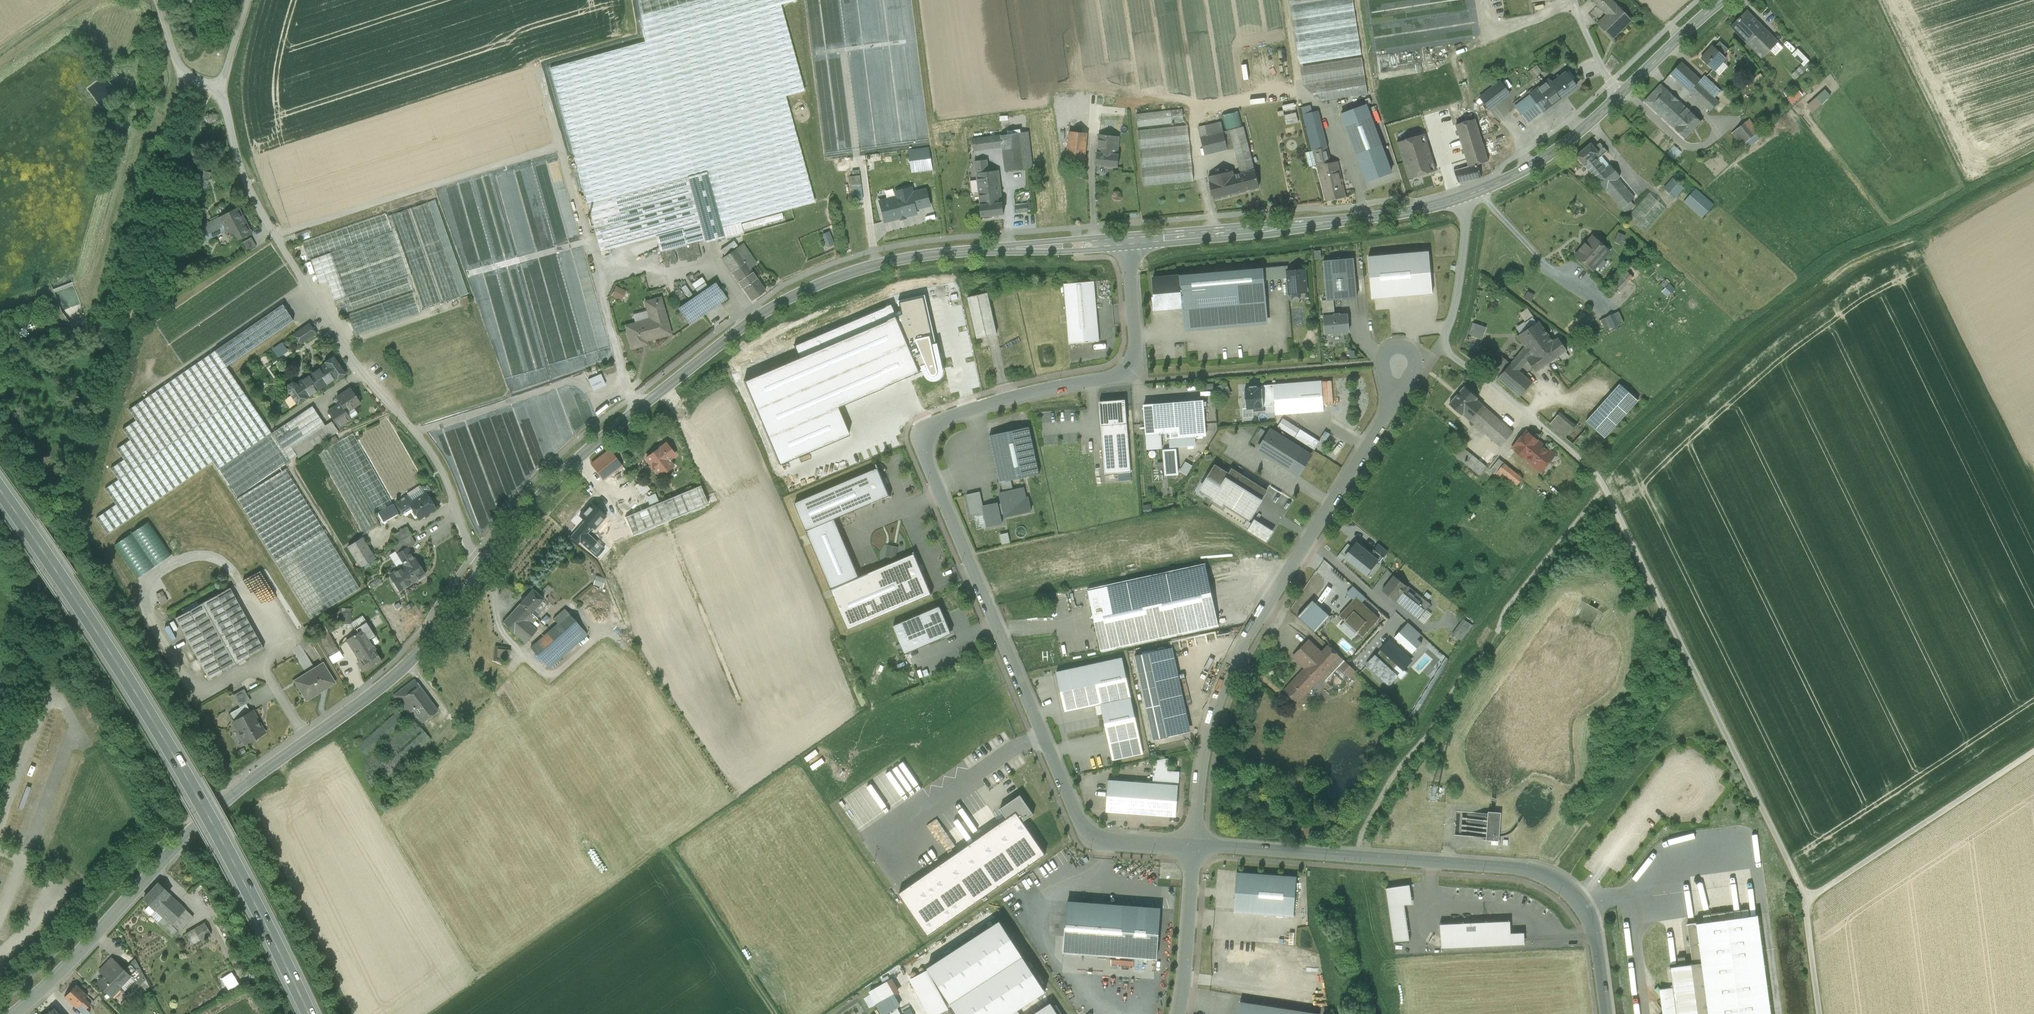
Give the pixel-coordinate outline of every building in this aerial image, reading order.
[(645,42),(550,68),(588,205),(687,177),(706,172),(799,146),(785,96),(804,91),(780,5),(796,1),(796,0),(638,0),(645,42)] [(1290,5),(1300,67),(1303,66),(1303,64),(1361,55),(1353,0),(1323,0),(1290,5)] [(1611,0),(1602,0),(1597,5),(1607,15),(1597,24),(1611,38),(1622,27),(1623,28),(1631,20),(1617,5),(1616,6),(1611,0)] [(1746,11),(1731,26),(1762,57),(1777,42),(1746,11)] [(1713,46),(1701,59),(1714,71),(1725,58),(1723,56),(1728,50),(1720,42),(1714,48),(1713,46)] [(1799,51),(1792,56),(1803,71),(1810,65),(1799,51)] [(1303,66),(1300,67),(1303,85),(1319,102),(1367,94),(1362,57),(1303,66)] [(1700,80),(1681,62),(1670,74),(1689,91),(1698,83),(1700,80)] [(1527,73),(1533,79),(1542,70),(1536,64),(1527,73)] [(1552,84),(1551,85),(1560,97),(1562,98),(1576,87),(1566,73),(1552,84)] [(1714,84),(1704,75),(1700,80),(1710,89),(1713,86),(1714,84)] [(1710,89),(1700,80),(1698,83),(1704,89),(1707,91),(1710,89)] [(1500,81),(1480,97),(1489,109),(1509,93),(1500,81)] [(1549,81),(1531,95),(1542,110),(1560,97),(1551,85),(1552,84),(1549,81)] [(1698,83),(1689,91),(1696,98),(1704,89),(1698,83)] [(1661,84),(1644,101),(1650,107),(1666,89),(1661,84)] [(1800,85),(1788,94),(1794,102),(1806,92),(1800,85)] [(1710,89),(1707,91),(1713,97),(1719,91),(1713,86),(1710,89)] [(1811,112),(1831,95),(1825,88),(1805,105),(1811,112)] [(1691,112),(1666,89),(1650,107),(1675,129),(1691,112)] [(1707,91),(1704,89),(1696,98),(1710,111),(1719,102),(1713,97),(1707,91)] [(1531,95),(1515,107),(1526,122),(1542,110),(1531,95)] [(1281,105),(1286,124),(1298,121),(1293,102),(1281,105)] [(1312,105),(1301,108),(1303,114),(1316,111),(1312,105)] [(1391,172),(1366,105),(1341,114),(1367,182),(1391,172)] [(1182,110),(1136,115),(1138,129),(1184,123),(1182,110)] [(1316,111),(1303,114),(1306,126),(1320,122),(1319,116),(1318,116),(1317,111),(1316,111)] [(1675,129),(1675,130),(1685,139),(1701,121),(1691,112),(1675,129)] [(1454,118),(1439,123),(1441,129),(1444,128),(1456,125),(1454,118)] [(1475,119),(1456,125),(1468,167),(1488,161),(1475,119)] [(1749,119),(1731,132),(1741,145),(1759,131),(1749,119)] [(1197,126),(1200,138),(1224,132),(1221,120),(1197,126)] [(1320,122),(1306,126),(1312,151),(1326,147),(1327,147),(1320,122)] [(1404,125),(1394,129),(1398,143),(1409,139),(1404,125)] [(1456,125),(1444,128),(1457,170),(1468,167),(1456,125)] [(1187,126),(1137,131),(1144,189),(1194,181),(1187,126)] [(1244,127),(1224,132),(1225,138),(1231,136),(1234,149),(1240,148),(1240,147),(1248,144),(1244,127)] [(1088,133),(1070,131),(1066,162),(1085,164),(1088,133)] [(987,132),(971,134),(972,140),(987,138),(988,137),(987,132)] [(1029,132),(1020,133),(1025,169),(1033,168),(1029,132)] [(1200,138),(1205,156),(1228,151),(1225,138),(1224,132),(1200,138)] [(1020,133),(1001,136),(1003,147),(1006,172),(1025,169),(1020,133)] [(1118,136),(1100,134),(1098,152),(1116,154),(1118,136)] [(1409,139),(1398,143),(1407,171),(1426,165),(1424,160),(1431,158),(1424,135),(1409,139)] [(988,137),(987,138),(988,149),(1003,147),(1001,136),(988,137)] [(1231,136),(1225,138),(1228,151),(1234,149),(1231,136)] [(1664,137),(1658,145),(1665,151),(1672,143),(1664,137)] [(987,138),(972,140),(974,151),(988,149),(987,138)] [(1608,151),(1600,141),(1594,145),(1600,153),(1595,157),(1597,159),(1602,155),(1608,151)] [(1592,142),(1577,155),(1585,165),(1595,157),(1600,153),(1594,145),(1592,142)] [(1248,144),(1240,147),(1240,148),(1246,173),(1255,171),(1248,144)] [(799,146),(706,172),(721,228),(740,223),(814,202),(799,146)] [(1326,147),(1313,151),(1317,165),(1329,162),(1326,147)] [(930,148),(908,150),(911,174),(932,171),(930,148)] [(1240,148),(1234,149),(1241,174),(1246,173),(1240,148)] [(1098,152),(1096,165),(1118,168),(1119,154),(1116,154),(1098,152)] [(1597,159),(1595,157),(1586,165),(1596,177),(1610,165),(1602,155),(1597,159)] [(1426,165),(1407,171),(1409,178),(1410,178),(1413,190),(1441,181),(1437,168),(1434,169),(1431,158),(1424,160),(1426,165)] [(1329,162),(1317,165),(1326,201),(1346,195),(1337,160),(1329,162)] [(998,171),(987,172),(986,161),(975,162),(979,193),(1001,190),(998,171)] [(1457,170),(1454,171),(1458,182),(1491,173),(1488,161),(1468,167),(1457,170)] [(1596,177),(1595,177),(1605,189),(1618,178),(1621,176),(1611,165),(1610,165),(1596,177)] [(207,188),(209,171),(198,169),(196,186),(207,188)] [(1233,171),(1208,177),(1214,200),(1238,194),(1234,176),(1233,171)] [(1241,174),(1234,176),(1238,194),(1259,188),(1255,171),(1246,173),(1241,174)] [(721,228),(706,172),(687,177),(697,213),(700,224),(704,240),(705,243),(724,237),(721,228)] [(862,199),(858,174),(848,176),(851,201),(862,199)] [(687,177),(588,205),(597,240),(697,213),(687,177)] [(1618,178),(1605,189),(1622,208),(1635,198),(1618,178)] [(1673,178),(1664,187),(1676,198),(1684,188),(1673,178)] [(897,197),(878,202),(883,222),(916,213),(915,208),(929,204),(926,190),(912,194),(910,188),(896,192),(897,197)] [(1695,189),(1683,202),(1701,218),(1713,205),(1695,189)] [(1001,190),(979,193),(980,203),(1002,200),(1001,190)] [(1667,209),(1650,193),(1628,217),(1645,233),(1667,209)] [(1002,200),(980,203),(982,218),(1004,215),(1002,200)] [(428,202),(410,208),(443,303),(460,297),(428,202)] [(1027,204),(1015,206),(1016,213),(1028,212),(1027,204)] [(244,221),(238,208),(219,217),(221,222),(226,231),(231,242),(248,234),(242,222),(244,221)] [(440,304),(408,209),(391,215),(423,310),(440,304)] [(386,213),(301,242),(307,261),(310,260),(329,253),(392,231),(386,213)] [(697,213),(597,240),(601,251),(700,224),(697,213)] [(221,222),(204,230),(208,240),(226,231),(221,222)] [(740,223),(721,228),(724,237),(743,232),(740,223)] [(557,246),(578,238),(574,227),(556,234),(555,229),(548,232),(549,235),(544,237),(542,233),(533,237),(537,245),(535,246),(538,252),(529,256),(531,259),(538,256),(541,263),(547,261),(545,256),(552,253),(552,252),(558,250),(557,246)] [(203,228),(195,232),(201,243),(208,240),(204,230),(203,228)] [(822,233),(827,246),(834,244),(829,230),(822,233)] [(393,234),(330,256),(344,296),(407,274),(393,234)] [(1592,236),(1575,255),(1592,270),(1610,251),(1592,236)] [(245,251),(255,246),(251,237),(241,242),(245,251)] [(736,248),(722,258),(736,279),(750,269),(736,248)] [(1429,252),(1368,257),(1372,299),(1433,294),(1429,252)] [(329,253),(310,260),(319,284),(327,282),(334,303),(345,299),(344,296),(330,256),(329,253)] [(1353,258),(1323,261),(1327,300),(1327,301),(1333,300),(1357,298),(1353,258)] [(1288,266),(1263,268),(1264,281),(1288,278),(1287,271),(1288,271),(1288,266)] [(1263,268),(1179,276),(1182,307),(1184,332),(1268,324),(1264,281),(1263,268)] [(1621,273),(1629,281),(1634,276),(1625,268),(1621,273)] [(765,291),(750,269),(736,279),(751,300),(765,291)] [(1288,271),(1287,271),(1288,278),(1289,294),(1306,292),(1304,269),(1288,271)] [(1621,273),(1612,283),(1621,291),(1629,281),(1621,273)] [(697,292),(707,286),(701,276),(691,282),(697,292)] [(1182,307),(1179,276),(1153,278),(1155,306),(1162,306),(1166,309),(1182,307)] [(408,277),(345,299),(334,303),(339,315),(350,311),(412,290),(408,277)] [(1660,284),(1664,287),(1661,291),(1667,296),(1675,287),(1664,279),(1660,284)] [(1094,281),(1064,284),(1069,344),(1100,341),(1094,281)] [(716,282),(678,308),(689,325),(727,299),(716,282)] [(610,295),(621,300),(626,290),(615,285),(610,295)] [(413,292),(346,315),(354,337),(421,314),(413,292)] [(900,314),(896,316),(920,371),(926,369),(929,374),(931,376),(933,377),(936,377),(938,376),(940,373),(941,371),(939,364),(941,363),(925,293),(896,300),(900,314)] [(987,293),(968,297),(977,338),(997,334),(987,293)] [(1534,296),(1528,293),(1525,298),(1531,302),(1534,296)] [(660,298),(645,302),(647,308),(650,319),(637,323),(635,323),(637,329),(627,332),(632,349),(643,346),(642,342),(670,334),(660,298)] [(1333,300),(1327,301),(1327,300),(1322,301),(1323,317),(1334,316),(1334,314),(1335,314),(1333,300)] [(282,304),(215,351),(226,367),(293,321),(282,304)] [(798,358),(896,316),(891,304),(793,346),(798,358)] [(633,312),(637,323),(650,319),(647,308),(633,312)] [(1623,322),(1618,311),(1601,320),(1606,331),(1623,322)] [(1334,316),(1323,317),(1325,334),(1333,333),(1333,335),(1341,334),(1341,332),(1349,332),(1347,314),(1340,315),(1340,314),(1335,314),(1334,314),(1334,316)] [(798,358),(743,381),(779,465),(848,435),(836,407),(920,371),(896,316),(798,358)] [(1538,322),(1534,316),(1533,316),(1533,317),(1532,318),(1530,317),(1522,323),(1522,325),(1518,327),(1518,330),(1520,334),(1517,336),(1525,347),(1532,357),(1554,342),(1553,341),(1539,321),(1538,322)] [(309,324),(294,334),(301,344),(315,334),(309,324)] [(1483,327),(1473,324),(1470,334),(1480,337),(1483,327)] [(1532,357),(1529,360),(1528,361),(1536,372),(1567,351),(1558,338),(1553,341),(1554,342),(1532,357)] [(1525,347),(1510,363),(1518,371),(1528,361),(1529,360),(1532,357),(1525,347)] [(215,351),(128,410),(136,420),(122,429),(130,440),(116,449),(124,459),(110,468),(118,480),(105,489),(116,505),(96,518),(107,534),(211,463),(216,470),(271,433),(226,367),(215,351)] [(1510,363),(1501,355),(1489,368),(1499,376),(1510,363)] [(326,364),(296,384),(292,382),(288,385),(288,390),(297,404),(335,378),(336,380),(345,374),(333,357),(325,363),(326,364)] [(1518,371),(1510,363),(1499,376),(1498,377),(1520,396),(1532,383),(1518,371)] [(599,375),(588,380),(593,391),(604,386),(599,375)] [(1321,381),(1273,385),(1275,406),(1276,415),(1324,411),(1321,381)] [(1620,383),(1586,422),(1604,438),(1638,400),(1620,383)] [(1273,385),(1261,385),(1261,389),(1262,389),(1264,407),(1265,407),(1275,406),(1273,385)] [(1257,386),(1249,386),(1250,390),(1244,390),(1246,408),(1254,407),(1254,411),(1265,410),(1265,407),(1264,407),(1262,389),(1261,389),(1257,389),(1257,386)] [(1478,398),(1465,386),(1449,404),(1462,415),(1463,414),(1477,399),(1478,398)] [(351,388),(336,399),(339,405),(327,413),(334,423),(340,419),(343,424),(351,419),(346,412),(360,402),(351,388)] [(1513,432),(1477,399),(1463,414),(1500,447),(1513,432)] [(1105,474),(1131,472),(1125,400),(1099,402),(1105,474)] [(1203,400),(1144,405),(1146,435),(1205,430),(1203,400)] [(271,433),(271,434),(278,444),(279,444),(319,417),(312,406),(271,433)] [(1060,410),(1060,419),(1074,419),(1074,409),(1060,410)] [(1573,427),(1559,414),(1550,424),(1565,437),(1574,428),(1573,427)] [(319,417),(279,444),(290,461),(297,456),(291,448),(307,437),(325,425),(319,417)] [(338,431),(331,421),(325,426),(331,436),(338,431)] [(1577,423),(1573,427),(1574,428),(1565,437),(1573,444),(1585,430),(1577,423)] [(325,425),(307,437),(314,448),(331,436),(325,426),(325,425)] [(1029,427),(989,435),(1000,482),(1001,482),(1011,480),(1039,474),(1029,427)] [(1319,440),(1299,428),(1294,436),(1314,449),(1319,440)] [(1302,450),(1271,430),(1258,450),(1290,470),(1302,450)] [(1555,455),(1526,431),(1512,448),(1541,472),(1555,455)] [(271,433),(216,470),(235,498),(290,461),(279,444),(278,444),(271,434),(271,433)] [(327,440),(330,446),(334,444),(337,442),(343,438),(340,433),(333,436),(327,440)] [(399,515),(353,433),(343,438),(337,442),(383,524),(399,515)] [(307,437),(291,448),(297,456),(298,458),(314,448),(307,437)] [(666,443),(646,458),(657,473),(660,471),(662,474),(673,466),(668,460),(675,455),(666,443)] [(380,525),(334,444),(330,446),(318,453),(363,534),(380,525)] [(1471,453),(1460,444),(1452,453),(1465,463),(1466,462),(1465,462),(1466,460),(1465,460),(1471,453)] [(1175,448),(1162,448),(1163,461),(1154,462),(1155,477),(1177,475),(1175,448)] [(610,449),(591,463),(603,480),(622,465),(610,449)] [(1486,466),(1471,453),(1465,460),(1466,460),(1465,462),(1466,462),(1465,463),(1479,475),(1486,466)] [(1499,459),(1490,470),(1495,474),(1504,463),(1499,459)] [(1523,478),(1504,463),(1495,474),(1513,489),(1523,478)] [(1228,475),(1214,467),(1201,488),(1215,497),(1226,479),(1228,475)] [(878,468),(859,476),(870,504),(890,495),(878,468)] [(285,469),(236,500),(274,561),(323,531),(285,469)] [(1266,492),(1231,470),(1228,475),(1226,479),(1261,501),(1266,492)] [(859,476),(795,503),(806,531),(834,519),(870,504),(859,476)] [(642,479),(634,486),(642,495),(650,489),(642,479)] [(1261,501),(1226,479),(1215,497),(1212,500),(1222,506),(1224,502),(1250,519),(1261,501)] [(1011,480),(1001,482),(1003,492),(1013,490),(1011,480)] [(435,508),(426,493),(425,494),(419,486),(407,494),(408,496),(412,502),(409,504),(409,505),(411,507),(418,519),(435,508)] [(700,486),(607,524),(614,543),(680,516),(705,505),(708,504),(700,486)] [(1003,492),(999,493),(1002,503),(1004,514),(1005,517),(1031,511),(1028,497),(1026,498),(1023,488),(1013,490),(1003,492)] [(982,507),(983,506),(980,492),(967,495),(971,516),(984,513),(982,507)] [(657,494),(647,497),(650,505),(660,501),(657,494)] [(408,496),(395,504),(402,513),(411,507),(409,505),(409,504),(412,502),(408,496)] [(606,516),(591,503),(579,517),(585,521),(592,528),(594,530),(595,529),(606,516)] [(997,503),(983,506),(982,507),(984,513),(987,527),(1002,524),(1000,514),(998,504),(997,503)] [(1253,518),(1246,529),(1265,541),(1272,529),(1253,518)] [(834,519),(806,531),(831,589),(859,577),(834,519)] [(585,521),(571,537),(578,544),(586,534),(592,528),(585,521)] [(149,522),(114,545),(137,578),(171,555),(149,522)] [(406,527),(393,535),(397,543),(410,535),(406,527)] [(612,544),(595,529),(594,530),(592,528),(586,534),(603,548),(612,544)] [(1000,533),(1001,543),(1009,542),(1008,532),(1000,533)] [(603,548),(586,534),(580,542),(597,557),(602,550),(604,549),(603,548)] [(397,543),(392,547),(397,554),(406,548),(407,548),(415,543),(410,535),(397,543)] [(362,538),(349,546),(361,566),(374,558),(362,538)] [(1381,560),(1355,539),(1340,557),(1366,578),(1381,560)] [(407,548),(406,548),(397,554),(403,564),(405,563),(407,565),(403,568),(403,567),(390,575),(399,590),(424,575),(415,560),(407,548)] [(916,553),(859,577),(831,589),(849,628),(896,609),(933,593),(916,553)] [(1205,566),(1088,591),(1101,650),(1218,624),(1205,566)] [(602,587),(605,577),(595,575),(592,584),(602,587)] [(1421,597),(1408,586),(1407,586),(1394,576),(1382,590),(1419,619),(1430,605),(1421,597)] [(1356,597),(1362,603),(1366,598),(1353,586),(1346,593),(1354,600),(1356,597)] [(229,588),(175,618),(209,679),(263,649),(229,588)] [(532,589),(519,604),(531,614),(543,599),(532,589)] [(1362,603),(1356,597),(1354,600),(1340,616),(1362,637),(1379,619),(1362,603)] [(531,614),(537,618),(549,604),(543,599),(531,614)] [(1312,600),(1297,617),(1315,633),(1330,616),(1312,600)] [(519,604),(503,624),(513,634),(513,633),(525,621),(531,614),(519,604)] [(940,606),(893,626),(905,654),(942,638),(952,634),(946,621),(940,606)] [(565,609),(553,620),(558,624),(569,614),(565,609)] [(531,614),(525,621),(530,625),(537,618),(531,614)] [(558,624),(530,648),(542,662),(561,646),(564,643),(569,649),(573,645),(568,640),(582,628),(569,614),(558,624)] [(1472,626),(1463,620),(1452,635),(1461,641),(1472,626)] [(366,621),(355,629),(358,634),(347,640),(362,664),(359,666),(363,672),(366,669),(366,670),(381,660),(369,641),(375,636),(366,621)] [(525,621),(513,633),(524,645),(536,630),(530,625),(525,621)] [(1407,622),(1394,637),(1412,654),(1422,643),(1417,639),(1421,635),(1407,622)] [(315,629),(319,636),(328,631),(324,624),(315,629)] [(319,636),(323,643),(331,638),(328,631),(319,636)] [(1309,640),(1293,657),(1306,669),(1322,652),(1309,640)] [(333,641),(324,646),(328,652),(336,647),(333,641)] [(1375,656),(1367,665),(1389,685),(1397,676),(1391,671),(1397,664),(1403,670),(1411,661),(1389,641),(1381,649),(1382,650),(1376,657),(1375,656)] [(495,644),(493,654),(502,657),(505,647),(495,644)] [(561,646),(542,662),(548,669),(567,652),(561,646)] [(1333,663),(1320,677),(1325,681),(1338,667),(1349,677),(1355,671),(1329,646),(1322,652),(1333,663)] [(336,647),(328,652),(330,656),(339,651),(336,647)] [(1153,740),(1190,732),(1172,648),(1135,656),(1153,740)] [(1306,669),(1286,691),(1297,701),(1320,677),(1333,663),(1322,652),(1306,669)] [(1113,760),(1143,754),(1122,657),(1057,672),(1065,711),(1099,704),(1113,760)] [(323,663),(315,668),(317,672),(297,684),(307,700),(335,683),(323,663)] [(1349,677),(1338,667),(1325,681),(1336,692),(1349,677)] [(414,680),(399,692),(412,709),(427,698),(414,680)] [(244,689),(233,695),(240,708),(246,704),(251,701),(244,689)] [(412,709),(399,692),(393,696),(407,715),(413,710),(412,709)] [(427,698),(412,709),(413,710),(422,722),(437,711),(427,698)] [(240,708),(230,713),(235,721),(250,712),(246,704),(240,708)] [(397,710),(357,747),(366,757),(406,720),(397,710)] [(235,721),(233,722),(245,744),(264,733),(252,711),(250,712),(235,721)] [(413,718),(362,763),(371,792),(432,739),(413,718)] [(1106,811),(1176,816),(1178,786),(1108,781),(1106,811)] [(1488,813),(1472,812),(1456,811),(1454,836),(1470,837),(1486,838),(1486,840),(1499,841),(1501,812),(1488,811),(1488,813)] [(1000,823),(899,894),(928,935),(929,935),(1045,854),(1032,835),(1023,821),(1006,833),(1000,823)] [(1652,854),(1645,863),(1648,865),(1655,856),(1652,854)] [(1294,876),(1235,872),(1232,912),(1292,916),(1294,876)] [(169,894),(158,883),(144,900),(150,905),(155,910),(155,909),(169,894)] [(1393,942),(1409,939),(1404,903),(1410,902),(1407,884),(1385,887),(1393,942)] [(169,894),(155,909),(158,912),(164,917),(171,925),(185,910),(169,894)] [(1067,902),(1064,952),(1157,958),(1160,908),(1067,902)] [(145,910),(153,917),(158,912),(155,909),(155,910),(150,905),(145,910)] [(1702,914),(1703,920),(1749,915),(1748,909),(1702,914)] [(171,925),(178,931),(179,932),(193,917),(185,910),(171,925)] [(153,917),(159,923),(164,917),(158,912),(153,917)] [(171,925),(164,917),(159,923),(173,936),(178,931),(171,925)] [(1759,917),(1697,926),(1702,965),(1670,969),(1676,1013),(1772,1013),(1759,917)] [(1510,921),(1439,925),(1441,949),(1524,944),(1524,932),(1511,933),(1510,921)] [(205,923),(186,933),(192,945),(211,934),(205,923)] [(124,970),(111,958),(103,967),(109,972),(97,984),(111,997),(120,989),(118,987),(129,977),(130,976),(124,970)] [(146,979),(135,959),(124,970),(130,976),(129,977),(140,986),(146,979)] [(897,1006),(900,1005),(888,980),(868,990),(879,1013),(901,1013),(897,1006)] [(76,985),(65,997),(76,1008),(77,1008),(83,1013),(89,1013),(90,1012),(86,1009),(93,1001),(76,985)] [(1240,1002),(1238,1013),(1319,1013),(1240,1002)] [(1050,1003),(1033,1013),(1058,1013),(1050,1003)]
